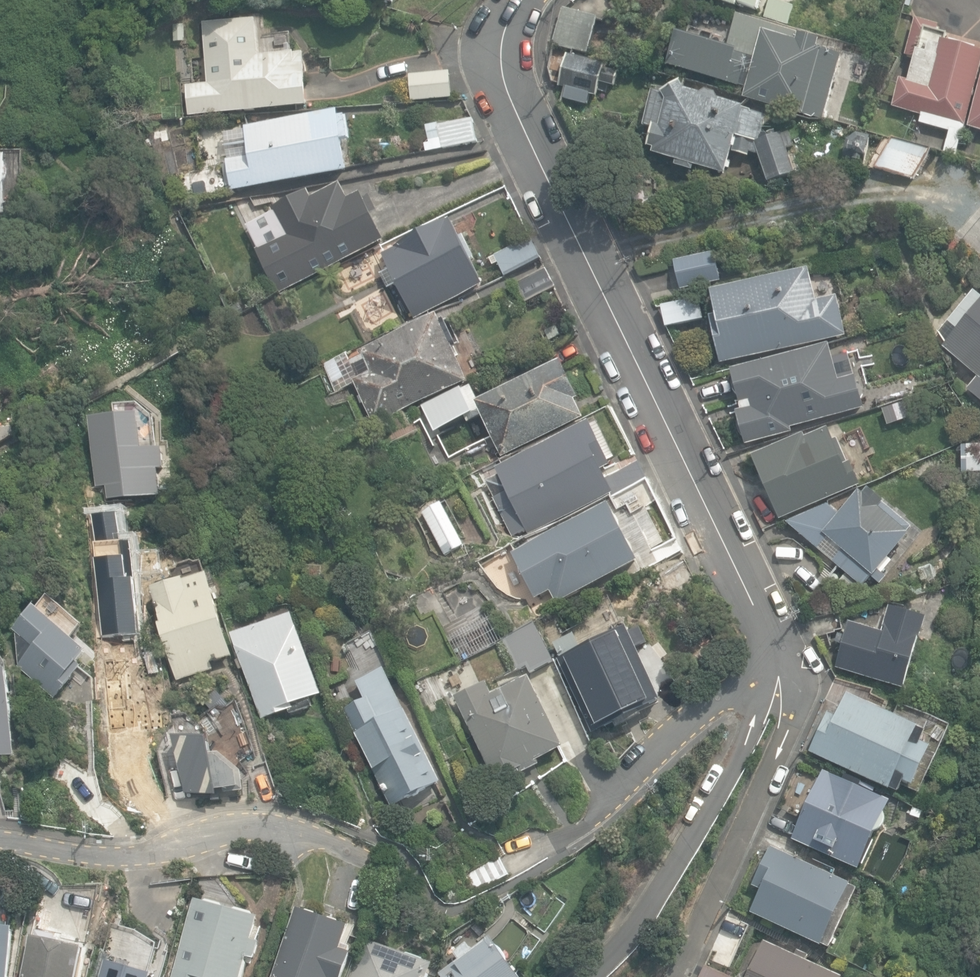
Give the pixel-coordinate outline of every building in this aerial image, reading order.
[(393,10),(396,0),(363,0),(393,10)] [(759,9),(762,0),(713,0),(738,8),(740,3),(759,9)] [(771,0),(769,0),(763,19),(787,27),(794,7),(771,0)] [(553,46),(588,55),(598,18),(563,8),(553,46)] [(678,33),(669,67),(745,88),(742,98),(824,121),(842,55),(817,49),(820,39),(738,17),(730,47),(678,33)] [(979,83),(979,50),(948,40),(950,33),(940,30),(942,24),(918,17),(907,54),(919,58),(912,80),(904,78),(896,106),(924,115),(922,122),(952,131),(946,151),(958,155),(979,83)] [(189,116),(309,107),(305,52),(260,55),(257,20),(204,24),(208,82),(187,84),(189,116)] [(563,99),(589,105),(591,97),(598,99),(601,86),(615,89),(619,72),(606,69),(607,65),(567,56),(559,87),(565,89),(563,99)] [(411,73),(412,96),(448,94),(447,71),(411,73)] [(760,155),(768,182),(795,174),(788,149),(795,147),(790,132),(771,137),(764,132),(768,117),(744,110),(745,108),(720,102),(717,96),(708,93),(703,96),(686,92),(683,84),(663,95),(654,93),(646,126),(653,128),(648,148),(654,149),(653,154),(726,173),(731,152),(750,157),(751,153),(760,155)] [(971,127),(979,129),(979,99),(971,127)] [(227,159),(231,189),(349,172),(344,141),(350,140),(347,117),(341,118),(340,112),(246,126),(251,155),(227,159)] [(218,117),(219,131),(234,129),(232,115),(218,117)] [(439,126),(443,149),(479,142),(475,120),(439,126)] [(879,169),(910,178),(929,146),(888,138),(879,155),(879,169)] [(8,214),(8,156),(0,156),(0,214),(8,214)] [(350,200),(342,185),(314,199),(310,192),(272,211),(274,215),(256,224),(279,270),(270,274),(279,291),(306,278),(307,280),(387,241),(363,193),(350,200)] [(383,256),(415,320),(485,284),(453,220),(383,256)] [(495,255),(505,276),(542,258),(532,237),(495,255)] [(671,264),(676,286),(712,279),(708,257),(671,264)] [(516,284),(525,303),(558,287),(549,268),(516,284)] [(711,316),(721,363),(847,336),(839,295),(816,300),(809,268),(712,289),(718,315),(711,316)] [(979,400),(979,295),(975,290),(949,321),(948,320),(938,330),(949,339),(943,346),(944,346),(979,376),(968,389),(979,400)] [(663,304),(667,326),(703,319),(699,297),(663,304)] [(353,380),(374,425),(470,382),(441,316),(360,352),(362,356),(350,361),(358,378),(353,380)] [(738,414),(745,441),(759,437),(760,440),(794,431),(792,427),(866,408),(857,375),(841,380),(831,344),(733,370),(744,412),(738,414)] [(482,411),(503,457),(586,419),(578,401),(581,399),(565,363),(481,401),(473,384),(428,405),(440,431),(482,411)] [(528,527),(530,532),(648,478),(640,460),(616,471),(610,459),(616,456),(601,423),(594,426),(593,423),(498,467),(502,474),(485,482),(510,535),(528,527)] [(754,455),(781,519),(862,485),(852,461),(848,462),(838,438),(835,439),(831,428),(807,438),(805,434),(754,455)] [(836,562),(863,586),(873,575),(874,576),(911,533),(909,531),(913,526),(866,486),(861,491),(860,490),(824,532),(846,550),(836,562)] [(421,512),(444,556),(464,546),(441,501),(421,512)] [(550,592),(557,604),(640,562),(611,505),(513,554),(536,599),(550,592)] [(160,624),(177,681),(214,670),(212,663),(233,657),(209,574),(186,581),(186,579),(154,588),(164,623),(160,624)] [(835,667),(905,688),(921,638),(923,638),(929,616),(891,605),(885,623),(880,622),(878,629),(849,621),(835,667)] [(18,667),(56,699),(82,669),(78,665),(89,651),(37,606),(16,630),(18,633),(18,667)] [(245,669),(263,718),(289,709),(290,714),(313,706),(311,699),(323,694),(294,614),(234,636),(242,658),(236,660),(240,671),(245,669)] [(507,638),(525,675),(556,660),(538,623),(507,638)] [(559,660),(593,734),(663,702),(629,628),(583,649),(575,633),(554,642),(562,659),(559,660)] [(347,708),(394,805),(442,783),(387,669),(359,683),(367,699),(347,708)] [(15,756),(11,670),(0,671),(0,757),(15,756)] [(456,696),(497,780),(519,769),(521,773),(542,762),(540,758),(565,746),(531,675),(487,697),(481,685),(456,696)] [(863,687),(836,675),(828,695),(841,702),(836,715),(828,711),(810,753),(889,788),(890,787),(899,791),(902,785),(920,793),(950,726),(899,704),(894,715),(858,699),(863,687)] [(175,716),(186,793),(218,796),(216,789),(242,786),(240,773),(223,758),(216,758),(213,739),(204,737),(184,715),(175,716)] [(793,838),(861,869),(879,830),(884,825),(886,821),(886,814),(891,802),(861,788),(864,781),(846,773),(843,780),(824,771),(793,838)] [(752,910),(832,947),(860,887),(771,846),(753,884),(762,889),(752,910)] [(465,875),(474,893),(509,875),(500,857),(465,875)] [(260,942),(253,940),(259,917),(195,899),(173,976),(245,976),(249,962),(247,961),(248,956),(255,958),(260,942)] [(355,952),(344,948),(352,925),(297,906),(273,976),(346,976),(355,952)] [(18,926),(0,925),(0,976),(13,976),(18,926)] [(86,947),(32,935),(23,976),(79,976),(86,947)] [(493,935),(473,950),(467,943),(454,953),(459,960),(442,973),(445,976),(524,976),(493,935)] [(435,963),(366,939),(352,976),(430,976),(435,963)] [(845,976),(765,939),(748,976),(845,976)] [(152,973),(105,960),(100,976),(150,976),(152,973)] [(707,965),(701,976),(732,976),(707,965)]
